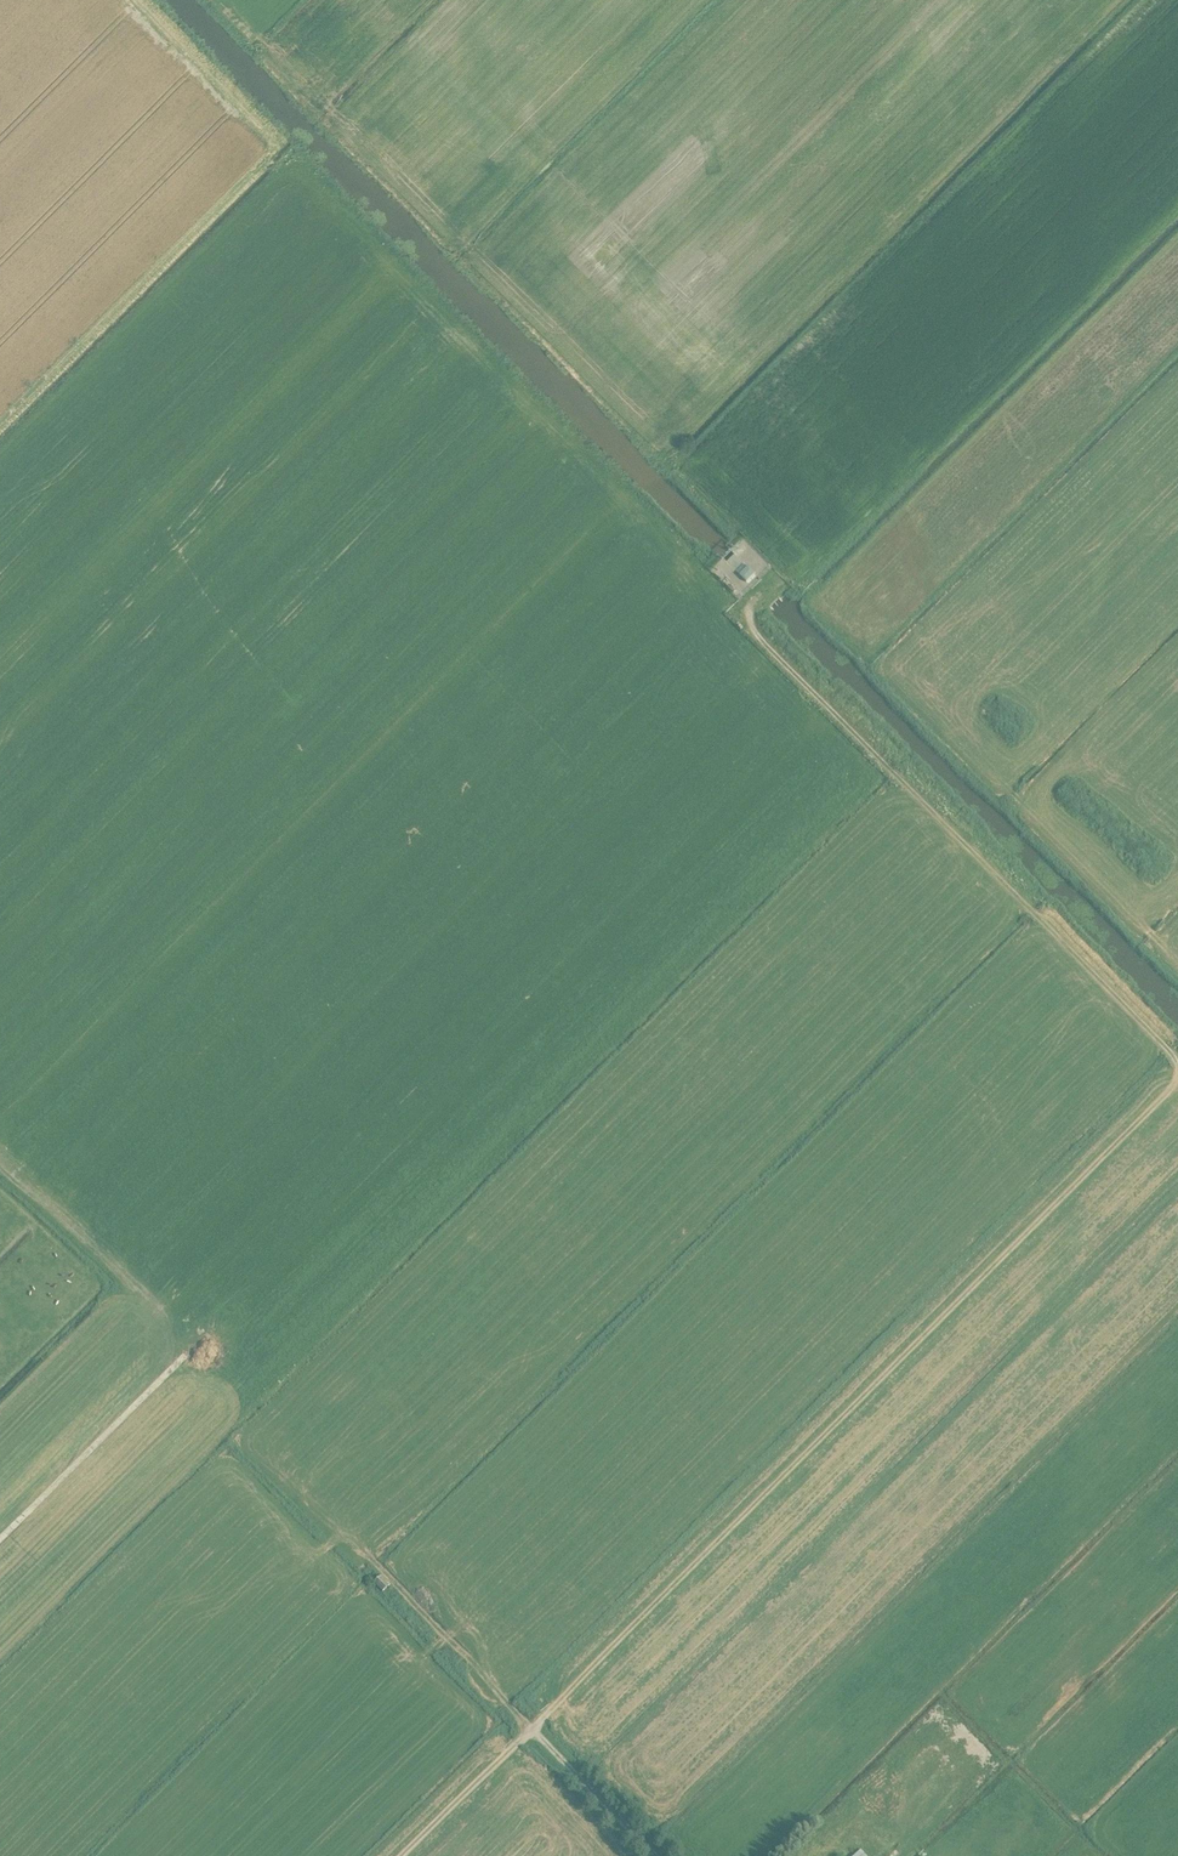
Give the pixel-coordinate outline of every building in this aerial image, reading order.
[(746,583),(755,574),(748,567),(739,576),(746,583)] [(374,1583),(383,1592),(391,1584),(382,1576),(374,1583)]
